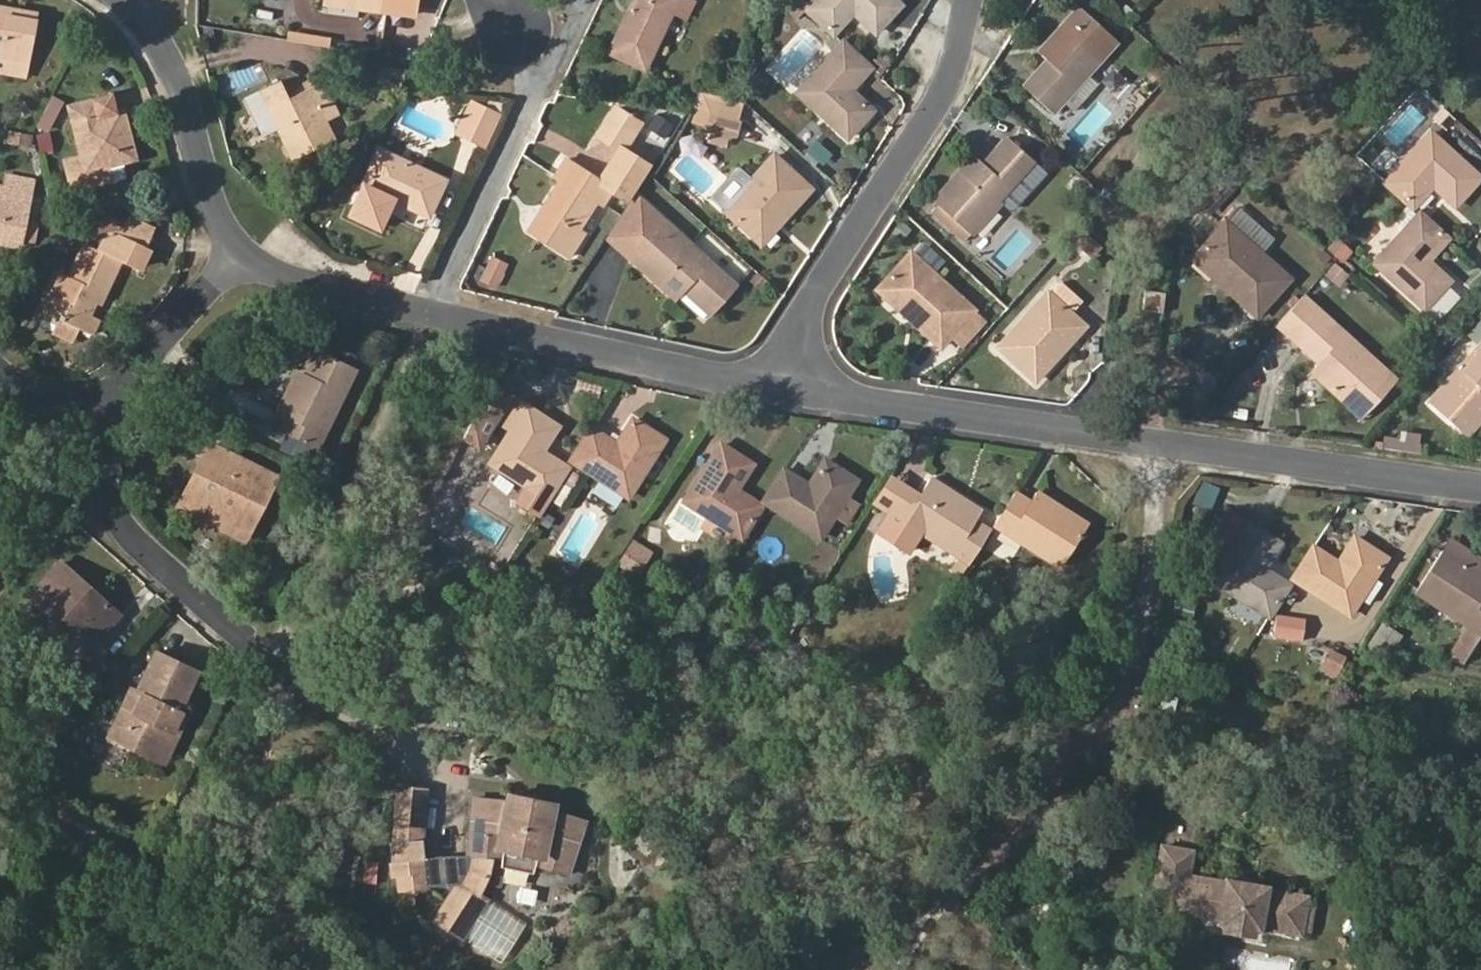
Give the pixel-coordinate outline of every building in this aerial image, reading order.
[(321,2),(362,9),(363,0),(321,0),(321,2)] [(362,9),(414,17),(417,0),(363,0),(362,9)] [(678,0),(634,0),(610,52),(646,69),(671,16),(678,0)] [(698,3),(692,0),(678,0),(671,16),(689,24),(698,3)] [(797,19),(805,9),(795,0),(778,0),(797,19)] [(806,0),(795,0),(805,9),(810,4),(806,0)] [(810,4),(805,9),(834,35),(853,14),(875,34),(901,5),(896,0),(814,0),(810,4)] [(1458,10),(1451,4),(1447,8),(1453,14),(1458,10)] [(26,60),(33,19),(11,15),(11,8),(0,6),(0,55),(26,60)] [(1023,86),(1052,113),(1063,101),(1088,74),(1118,42),(1081,7),(1039,50),(1048,59),(1063,73),(1049,86),(1035,73),(1023,86)] [(33,19),(35,12),(11,8),(11,15),(33,19)] [(1444,25),(1453,14),(1447,8),(1437,18),(1444,25)] [(849,90),(870,68),(843,43),(798,91),(847,136),(871,111),(849,90)] [(23,74),(26,60),(0,55),(0,70),(23,74)] [(1048,59),(1035,73),(1049,86),(1063,73),(1048,59)] [(1063,101),(1075,114),(1101,87),(1088,74),(1063,101)] [(289,99),(280,81),(247,98),(266,137),(279,131),(293,159),(333,140),(323,119),(319,110),(330,105),(317,78),(305,83),(308,90),(289,99)] [(69,106),(81,155),(64,159),(72,189),(90,185),(86,170),(106,165),(123,160),(135,157),(122,107),(115,108),(110,96),(69,106)] [(50,126),(59,106),(48,102),(39,121),(50,126)] [(480,145),(495,117),(470,104),(456,133),(480,145)] [(323,119),(334,114),(330,105),(319,110),(323,119)] [(600,180),(566,157),(554,174),(565,181),(543,213),(548,217),(537,235),(570,256),(585,233),(578,229),(595,201),(603,205),(613,189),(629,198),(648,167),(623,150),(639,124),(616,108),(598,135),(619,150),(600,180)] [(736,141),(741,123),(711,115),(706,132),(736,141)] [(1480,178),(1429,133),(1384,180),(1386,183),(1413,207),(1433,186),(1454,206),(1480,178)] [(1002,200),(1028,172),(1036,163),(1007,137),(996,149),(1010,162),(997,174),(984,162),(977,155),(934,200),(938,204),(971,235),(1002,200)] [(816,141),(806,151),(817,162),(827,151),(816,141)] [(430,216),(446,179),(380,149),(350,215),(377,228),(390,198),(430,216)] [(997,174),(1010,162),(996,149),(984,162),(997,174)] [(761,242),(809,190),(773,157),(726,209),(761,242)] [(122,177),(127,171),(123,160),(106,165),(110,180),(122,177)] [(90,185),(110,180),(106,165),(86,170),(90,185)] [(1002,200),(1013,211),(1040,183),(1028,172),(1002,200)] [(21,238),(23,221),(27,199),(31,177),(8,173),(6,182),(0,181),(0,234),(21,238)] [(34,199),(37,179),(31,177),(27,199),(34,199)] [(963,243),(971,235),(938,204),(930,212),(963,243)] [(735,288),(645,205),(613,242),(675,299),(683,290),(695,277),(708,288),(696,302),(711,315),(735,288)] [(1260,255),(1274,239),(1240,208),(1198,253),(1221,275),(1216,280),(1256,316),(1288,280),(1260,255)] [(1406,208),(1394,219),(1404,229),(1416,217),(1406,208)] [(537,235),(548,217),(543,213),(531,231),(537,235)] [(1428,261),(1448,239),(1420,213),(1416,217),(1404,229),(1373,263),(1423,309),(1449,281),(1428,261)] [(153,231),(129,219),(120,237),(145,248),(153,231)] [(32,247),(36,223),(23,221),(21,238),(19,245),(32,247)] [(1078,227),(1069,237),(1078,245),(1088,236),(1078,227)] [(19,245),(21,238),(0,234),(0,241),(19,245)] [(1078,245),(1092,259),(1102,249),(1088,236),(1078,245)] [(70,277),(62,274),(45,308),(62,315),(66,320),(81,327),(92,332),(99,316),(91,312),(95,302),(99,294),(104,296),(120,262),(135,269),(145,248),(120,237),(106,240),(101,251),(86,244),(70,277)] [(901,312),(941,348),(951,337),(974,311),(909,253),(881,283),(906,307),(901,312)] [(1198,253),(1192,258),(1216,280),(1221,275),(1198,253)] [(683,290),(696,302),(708,288),(695,277),(683,290)] [(881,283),(876,289),(901,312),(906,307),(881,283)] [(1143,312),(1163,314),(1166,293),(1144,290),(1143,312)] [(1047,293),(999,346),(1035,380),(1083,327),(1047,293)] [(95,302),(100,304),(104,296),(99,294),(95,302)] [(1362,418),(1396,381),(1304,296),(1278,325),(1306,350),(1319,336),(1332,349),(1319,362),(1311,371),(1362,418)] [(41,316),(63,327),(66,320),(62,315),(45,308),(41,316)] [(963,348),(986,323),(974,311),(951,337),(963,348)] [(60,333),(75,340),(81,327),(66,320),(63,327),(60,333)] [(1306,350),(1319,362),(1332,349),(1319,336),(1306,350)] [(1427,403),(1464,436),(1480,417),(1480,345),(1427,403)] [(284,417),(286,418),(279,431),(318,448),(356,368),(318,349),(306,374),(284,417)] [(297,370),(276,412),(284,417),(306,374),(297,370)] [(486,382),(462,438),(467,441),(493,386),(486,382)] [(467,441),(476,446),(493,420),(508,395),(493,386),(467,441)] [(567,469),(541,453),(557,425),(508,395),(493,420),(512,432),(493,465),(534,492),(528,505),(541,513),(567,469)] [(613,436),(609,441),(592,430),(573,461),(630,495),(664,440),(633,421),(621,441),(613,436)] [(250,530),(275,477),(210,445),(202,461),(211,465),(192,503),(250,530)] [(720,446),(684,499),(740,537),(760,508),(735,491),(751,466),(720,446)] [(246,539),(250,530),(192,503),(211,465),(202,461),(180,505),(246,539)] [(806,486),(784,471),(764,502),(819,538),(827,525),(844,499),(856,482),(825,462),(806,486)] [(572,468),(555,496),(563,501),(579,474),(572,468)] [(894,471),(879,494),(893,506),(905,514),(920,490),(894,471)] [(961,552),(952,564),(961,572),(991,527),(977,517),(983,508),(932,472),(920,490),(905,514),(893,506),(880,526),(910,548),(924,528),(961,552)] [(1030,499),(1016,489),(995,521),(1061,566),(1089,526),(1038,489),(1030,499)] [(827,525),(839,533),(857,508),(844,499),(827,525)] [(1230,547),(1210,579),(1268,615),(1288,584),(1261,568),(1277,544),(1230,514),(1215,537),(1230,547)] [(1336,563),(1312,547),(1292,578),(1349,615),(1358,601),(1373,579),(1386,559),(1354,538),(1336,563)] [(1448,540),(1441,552),(1480,579),(1480,562),(1448,540)] [(823,541),(806,567),(827,570),(839,553),(823,541)] [(1444,658),(1464,661),(1480,635),(1480,579),(1441,552),(1413,591),(1465,626),(1444,658)] [(117,613),(63,563),(32,597),(85,647),(117,613)] [(1368,607),(1383,586),(1373,579),(1358,601),(1368,607)] [(1197,602),(1176,597),(1172,614),(1193,619),(1197,602)] [(1306,619),(1277,615),(1274,634),(1303,638),(1306,619)] [(120,706),(132,712),(119,740),(156,758),(177,710),(196,671),(152,650),(133,692),(128,689),(120,706)] [(120,706),(106,734),(119,740),(132,712),(120,706)] [(162,761),(184,714),(177,710),(156,758),(162,761)] [(554,807),(511,798),(510,807),(510,815),(515,814),(528,814),(539,816),(547,819),(551,822),(553,816),(554,807)] [(510,807),(476,803),(468,858),(490,861),(503,862),(501,873),(534,879),(536,869),(568,880),(585,827),(553,816),(551,822),(547,819),(539,816),(528,814),(515,814),(510,815),(510,807)] [(426,812),(397,809),(392,868),(422,870),(426,812)] [(1190,873),(1194,849),(1163,844),(1157,881),(1176,886),(1222,894),(1218,917),(1225,919),(1260,926),(1301,934),(1302,929),(1311,930),(1312,918),(1306,916),(1307,906),(1309,894),(1272,888),(1272,884),(1226,875),(1225,879),(1190,873)] [(480,899),(488,883),(490,861),(468,858),(462,887),(480,899)] [(1176,886),(1172,908),(1218,917),(1222,894),(1176,886)] [(462,887),(438,923),(465,941),(489,904),(480,899),(462,887)] [(1312,918),(1315,907),(1307,906),(1306,916),(1312,918)] [(1223,931),(1258,937),(1260,926),(1225,919),(1223,931)]
